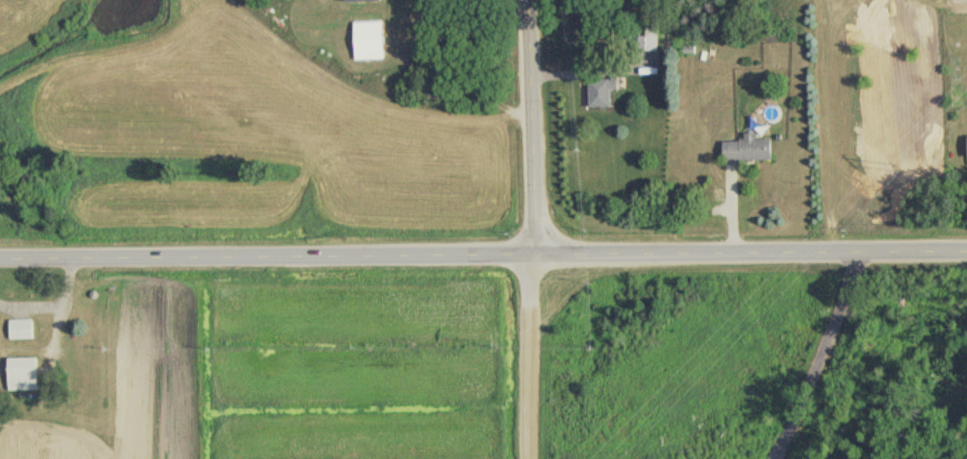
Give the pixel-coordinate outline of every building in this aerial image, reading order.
[(354,60),(382,60),(382,22),(354,22),(354,60)] [(588,108),(611,108),(611,90),(616,90),(616,80),(588,80),(588,108)] [(722,161),(771,161),(771,140),(754,140),(754,134),(744,134),(744,142),(722,142),(722,161)] [(10,320),(10,339),(33,339),(33,320),(10,320)] [(8,359),(8,391),(36,391),(36,359),(8,359)]
